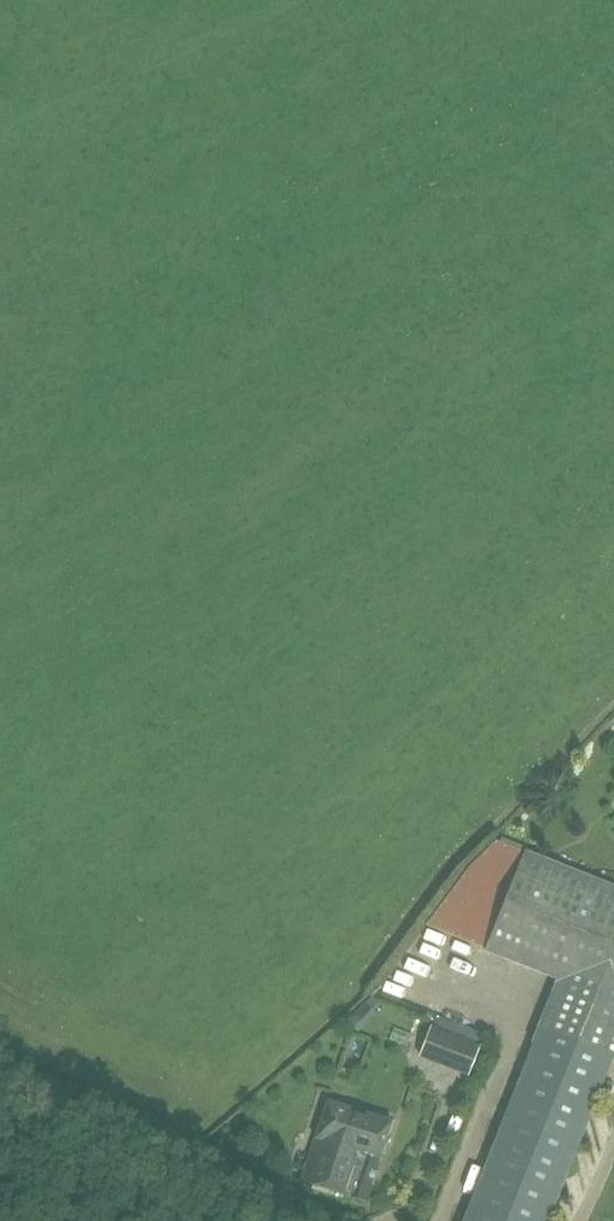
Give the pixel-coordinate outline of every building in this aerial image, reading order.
[(523,853),(495,840),(469,866),(425,924),(484,949),(486,946),(560,976),(462,1220),(546,1220),(611,1058),(613,1059),(613,890),(523,853)] [(415,978),(445,989),(462,946),(432,934),(415,978)] [(345,1019),(356,1030),(365,1021),(354,1009),(345,1019)] [(433,1024),(418,1057),(466,1076),(481,1043),(433,1024)] [(368,1200),(392,1119),(327,1100),(303,1181),(368,1200)]
